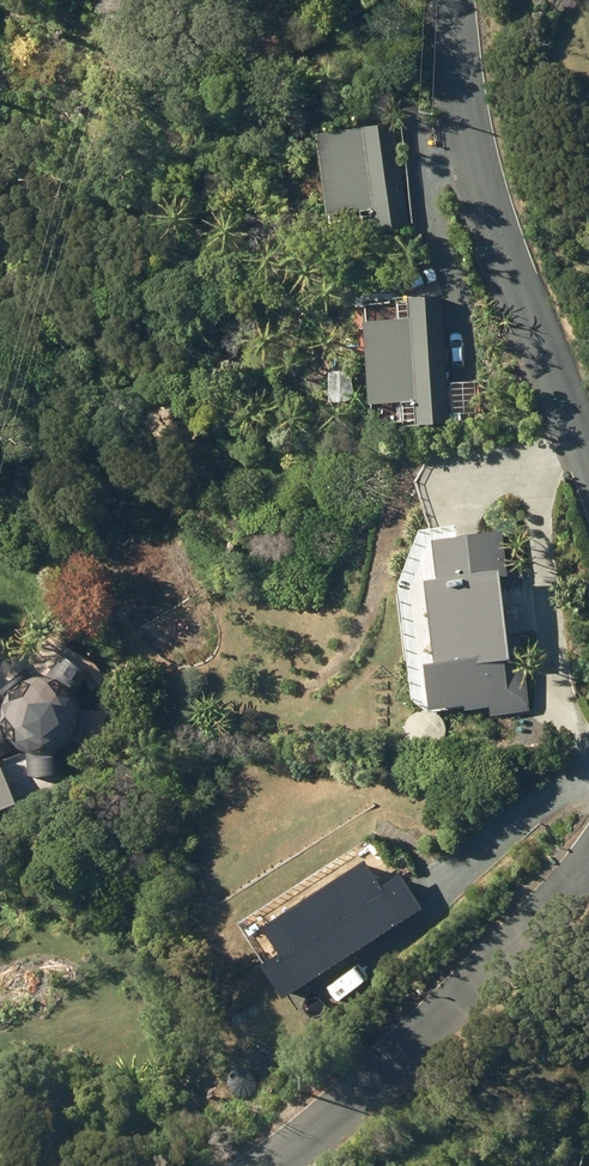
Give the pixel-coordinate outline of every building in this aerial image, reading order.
[(304,134),(315,214),(363,208),(367,233),(404,228),(390,123),(304,134)] [(346,234),(321,238),(323,258),(349,254),(346,234)] [(403,298),(404,318),(351,321),(356,406),(408,403),(409,422),(446,420),(438,296),(403,298)] [(347,370),(322,371),(323,401),(349,400),(347,370)] [(421,580),(409,582),(420,664),(410,665),(415,709),(453,704),(453,711),(479,707),(480,718),(522,712),(512,635),(491,638),(483,577),(498,575),(493,532),(416,542),(421,580)] [(12,749),(24,753),(25,777),(47,776),(45,748),(49,747),(61,735),(64,713),(55,697),(58,689),(70,672),(48,658),(37,675),(12,677),(0,685),(0,741),(12,749)] [(9,805),(0,781),(0,809),(9,805)] [(280,996),(419,908),(399,876),(382,887),(364,859),(258,926),(277,955),(261,966),(280,996)]
